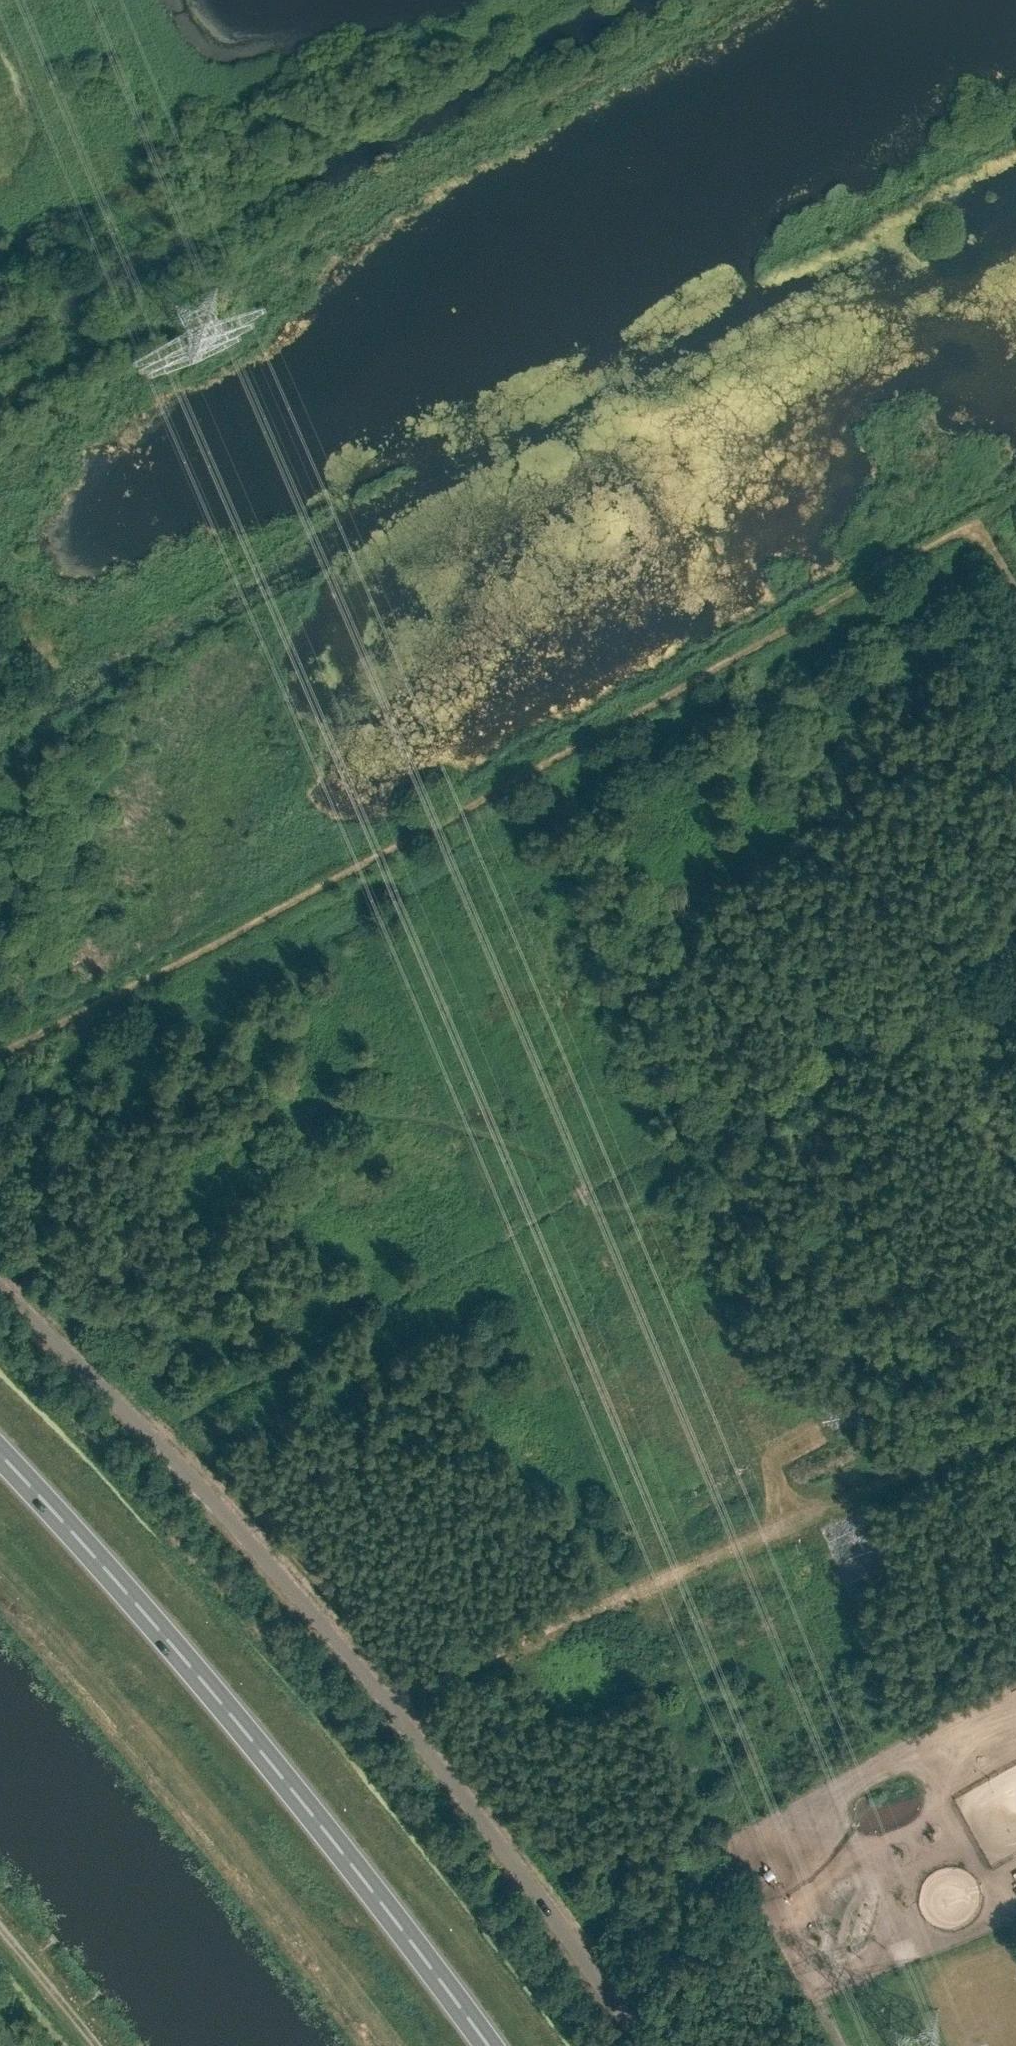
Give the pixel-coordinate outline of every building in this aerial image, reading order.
[(662,1980),(650,1987),(656,1997),(668,1990),(662,1980)]
